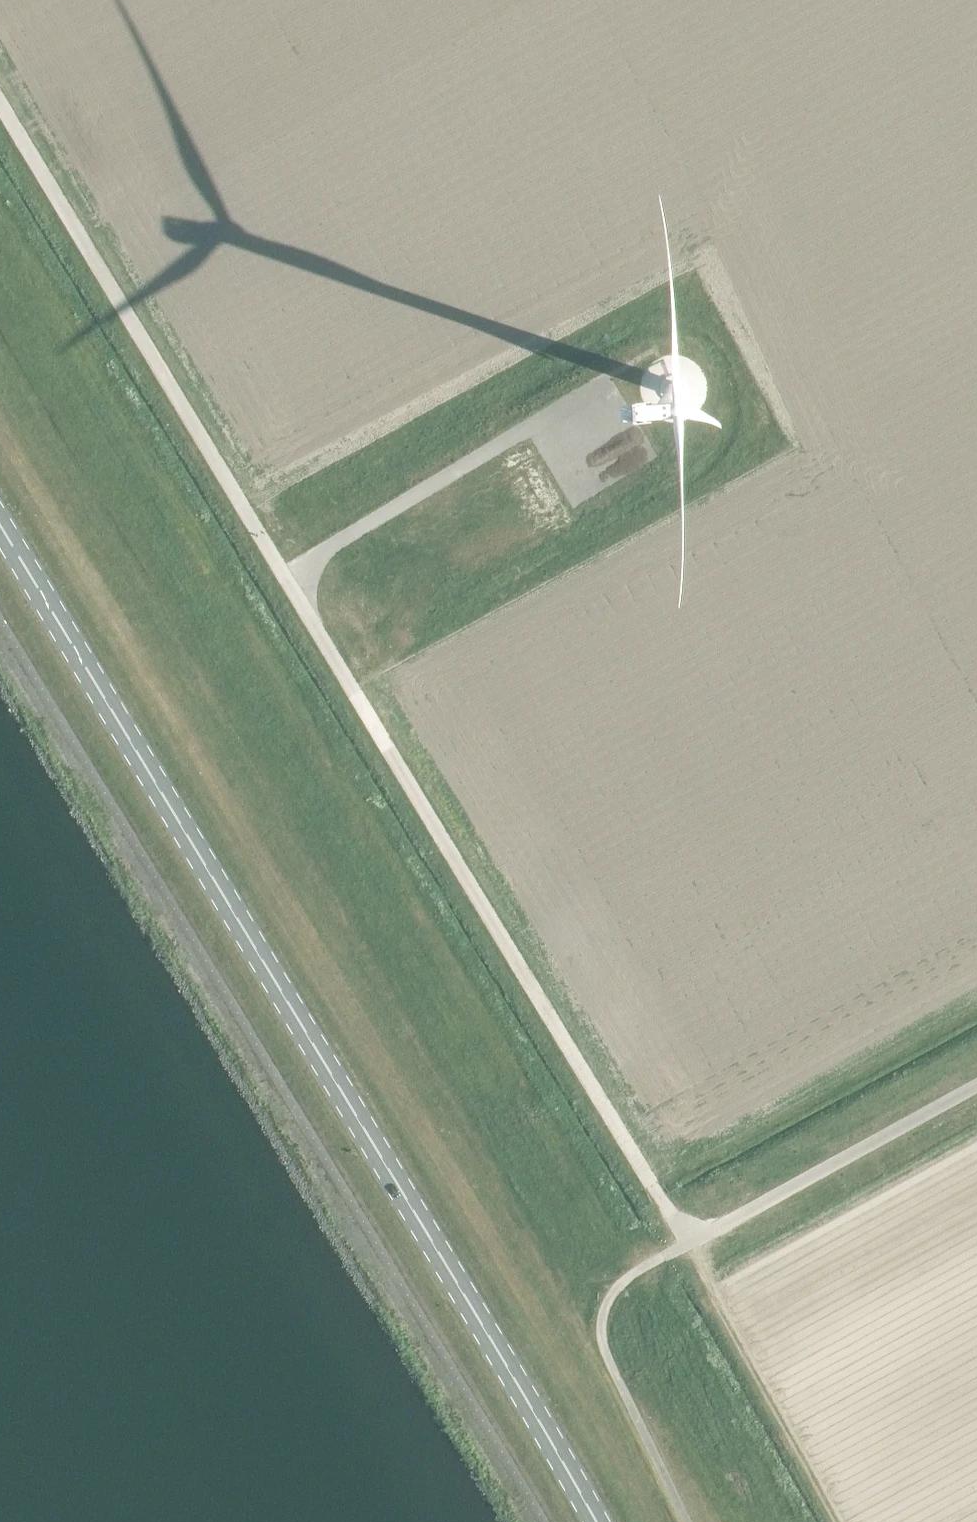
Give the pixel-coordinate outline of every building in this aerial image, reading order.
[(682,389),(682,388),(682,387),(682,386),(682,385),(681,385),(681,384),(681,383),(680,383),(680,382),(679,382),(679,381),(678,381),(677,381),(677,380),(676,380),(675,380),(674,380),(673,380),(672,380),(671,380),(671,381),(670,381),(669,381),(669,382),(668,382),(668,383),(667,383),(667,384),(667,385),(666,385),(666,386),(666,387),(666,388),(666,389),(666,390),(666,391),(667,391),(667,392),(667,393),(668,393),(668,394),(669,394),(669,395),(670,395),(671,395),(671,396),(672,396),(673,396),(674,396),(675,396),(676,396),(677,396),(677,395),(678,395),(679,395),(679,394),(680,394),(680,393),(681,393),(681,392),(681,391),(682,391),(682,390),(682,389)] [(552,1145),(559,1131),(547,1125),(540,1139),(552,1145)]
